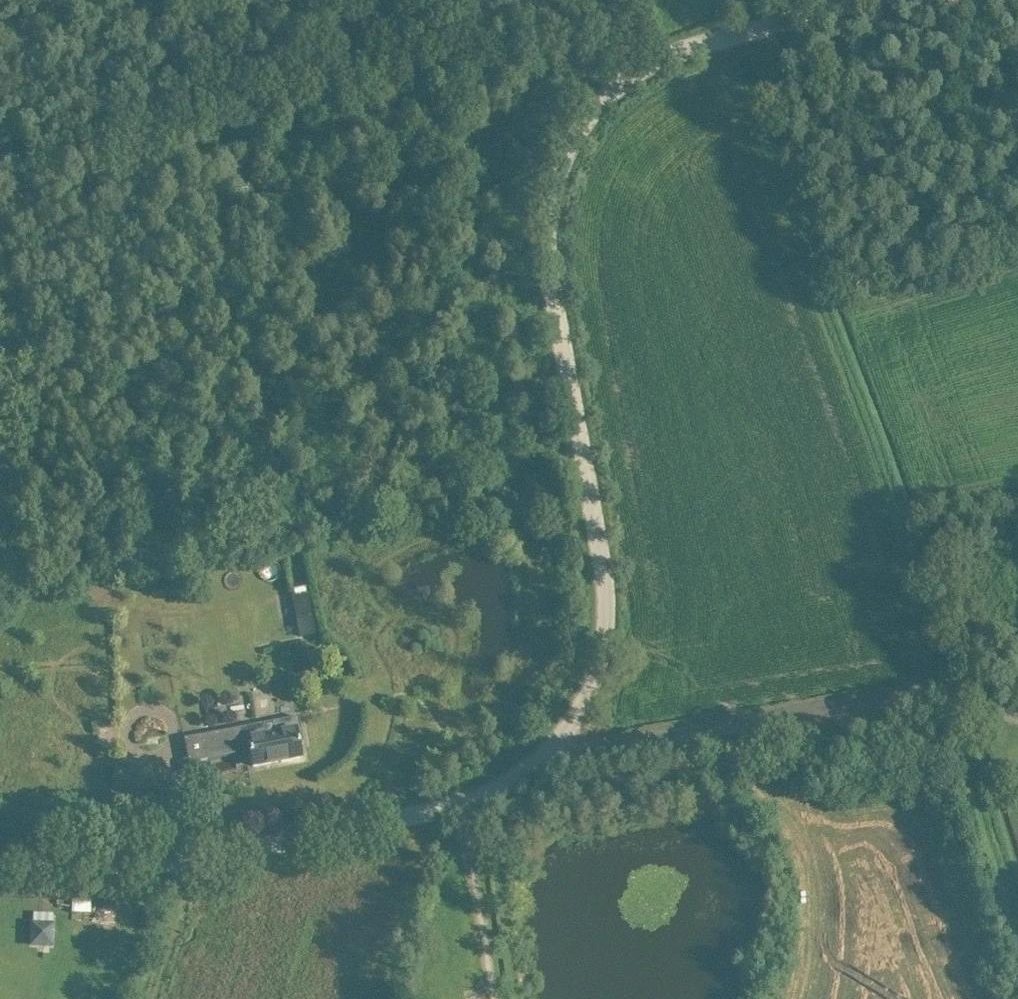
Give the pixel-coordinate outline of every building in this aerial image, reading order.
[(292,594),(299,635),(313,633),(306,592),(292,594)] [(302,756),(299,743),(303,743),(297,717),(184,741),(189,766),(206,762),(206,761),(250,752),(253,766),(302,756)] [(55,947),(56,923),(31,922),(30,946),(55,947)]
